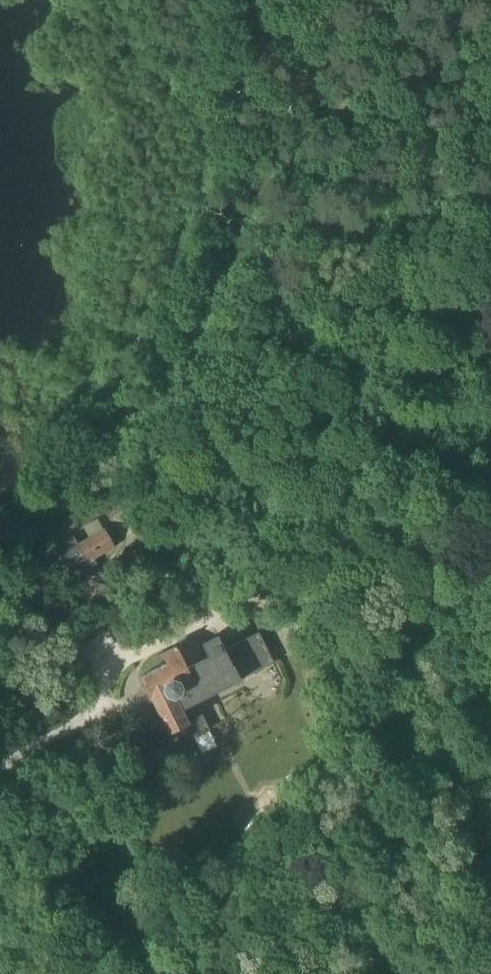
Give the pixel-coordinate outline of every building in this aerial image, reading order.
[(55,546),(76,582),(95,571),(92,566),(97,562),(95,559),(116,547),(104,527),(78,543),(74,536),(55,546)] [(396,632),(387,638),(399,656),(407,650),(396,632)] [(209,657),(189,667),(178,645),(155,656),(160,666),(141,675),(150,696),(152,695),(176,745),(210,729),(196,700),(241,679),(240,677),(273,662),(259,634),(226,650),(218,635),(202,643),(209,657)]
